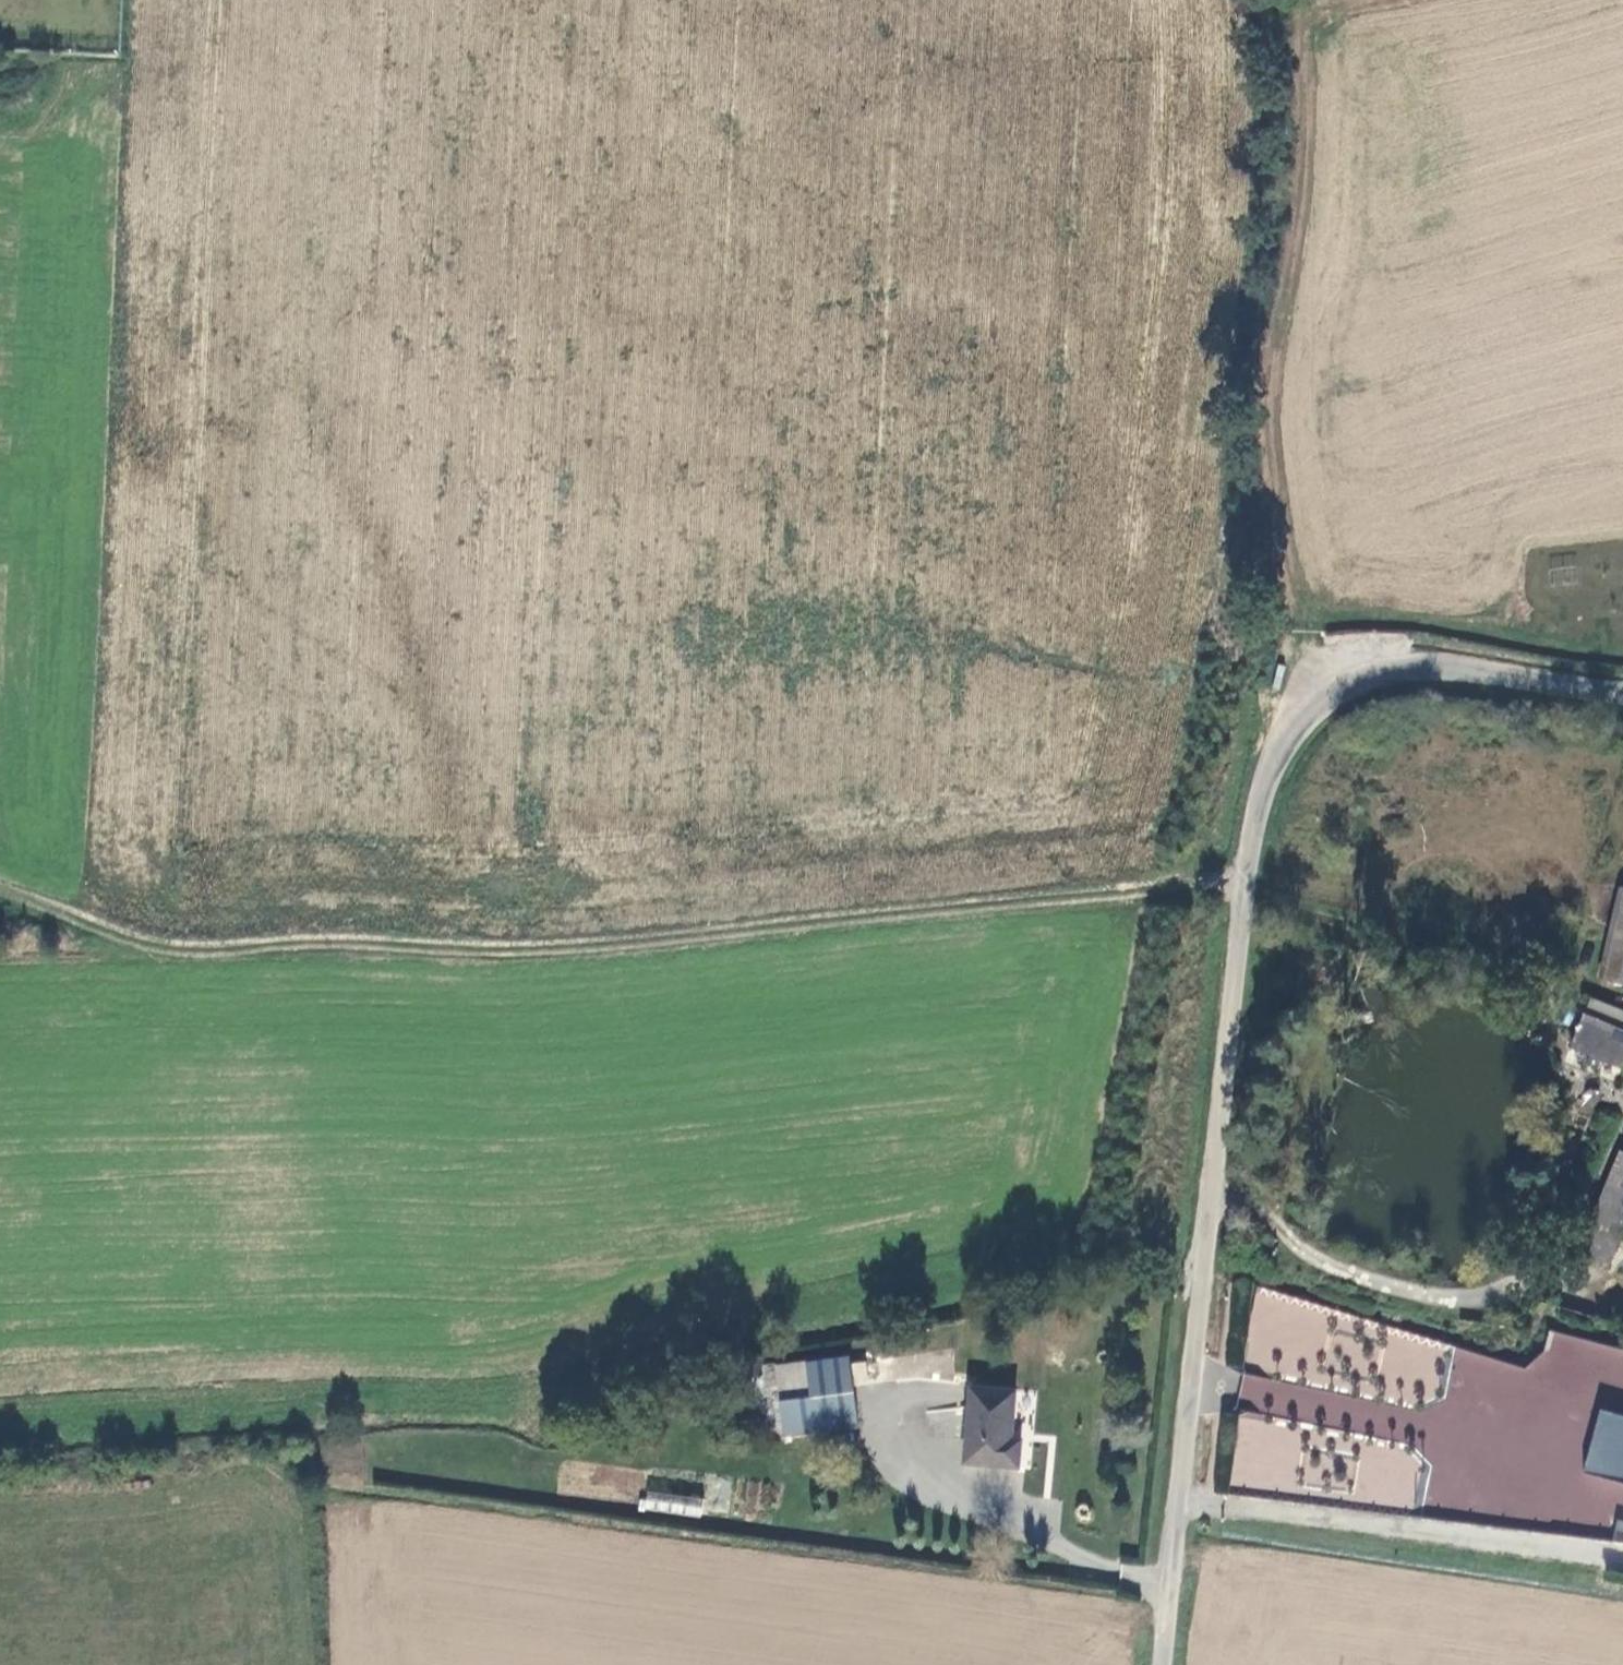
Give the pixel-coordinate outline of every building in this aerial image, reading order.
[(1600,977),(1618,982),(1622,965),(1622,897),(1600,977)] [(1589,999),(1570,1046),(1615,1064),(1622,1046),(1622,1014),(1589,999)] [(1619,1147),(1574,1251),(1598,1262),(1622,1271),(1622,1149),(1619,1147)] [(847,1359),(772,1364),(776,1435),(851,1430),(847,1359)] [(964,1384),(957,1458),(1011,1462),(1013,1436),(1006,1434),(1010,1387),(964,1384)] [(1597,1411),(1584,1473),(1622,1481),(1622,1417),(1597,1411)] [(1590,1474),(1584,1493),(1570,1489),(1562,1516),(1600,1528),(1615,1482),(1590,1474)] [(1622,1542),(1622,1521),(1617,1519),(1610,1538),(1622,1542)]
